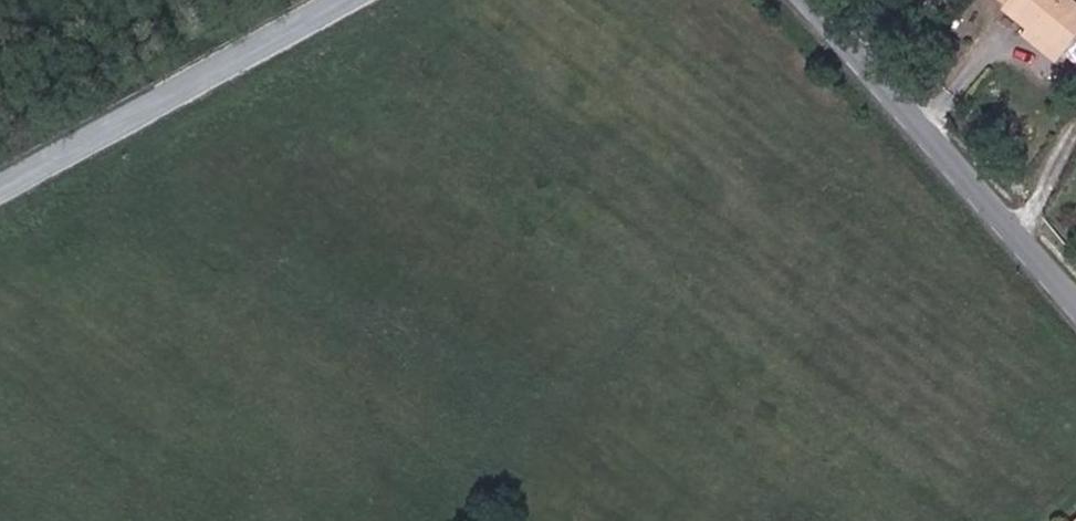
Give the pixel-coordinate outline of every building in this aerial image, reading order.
[(995,1),(1012,18),(1009,21),(1062,66),(1065,64),(1075,74),(1075,16),(1057,0),(996,0),(995,1)]
